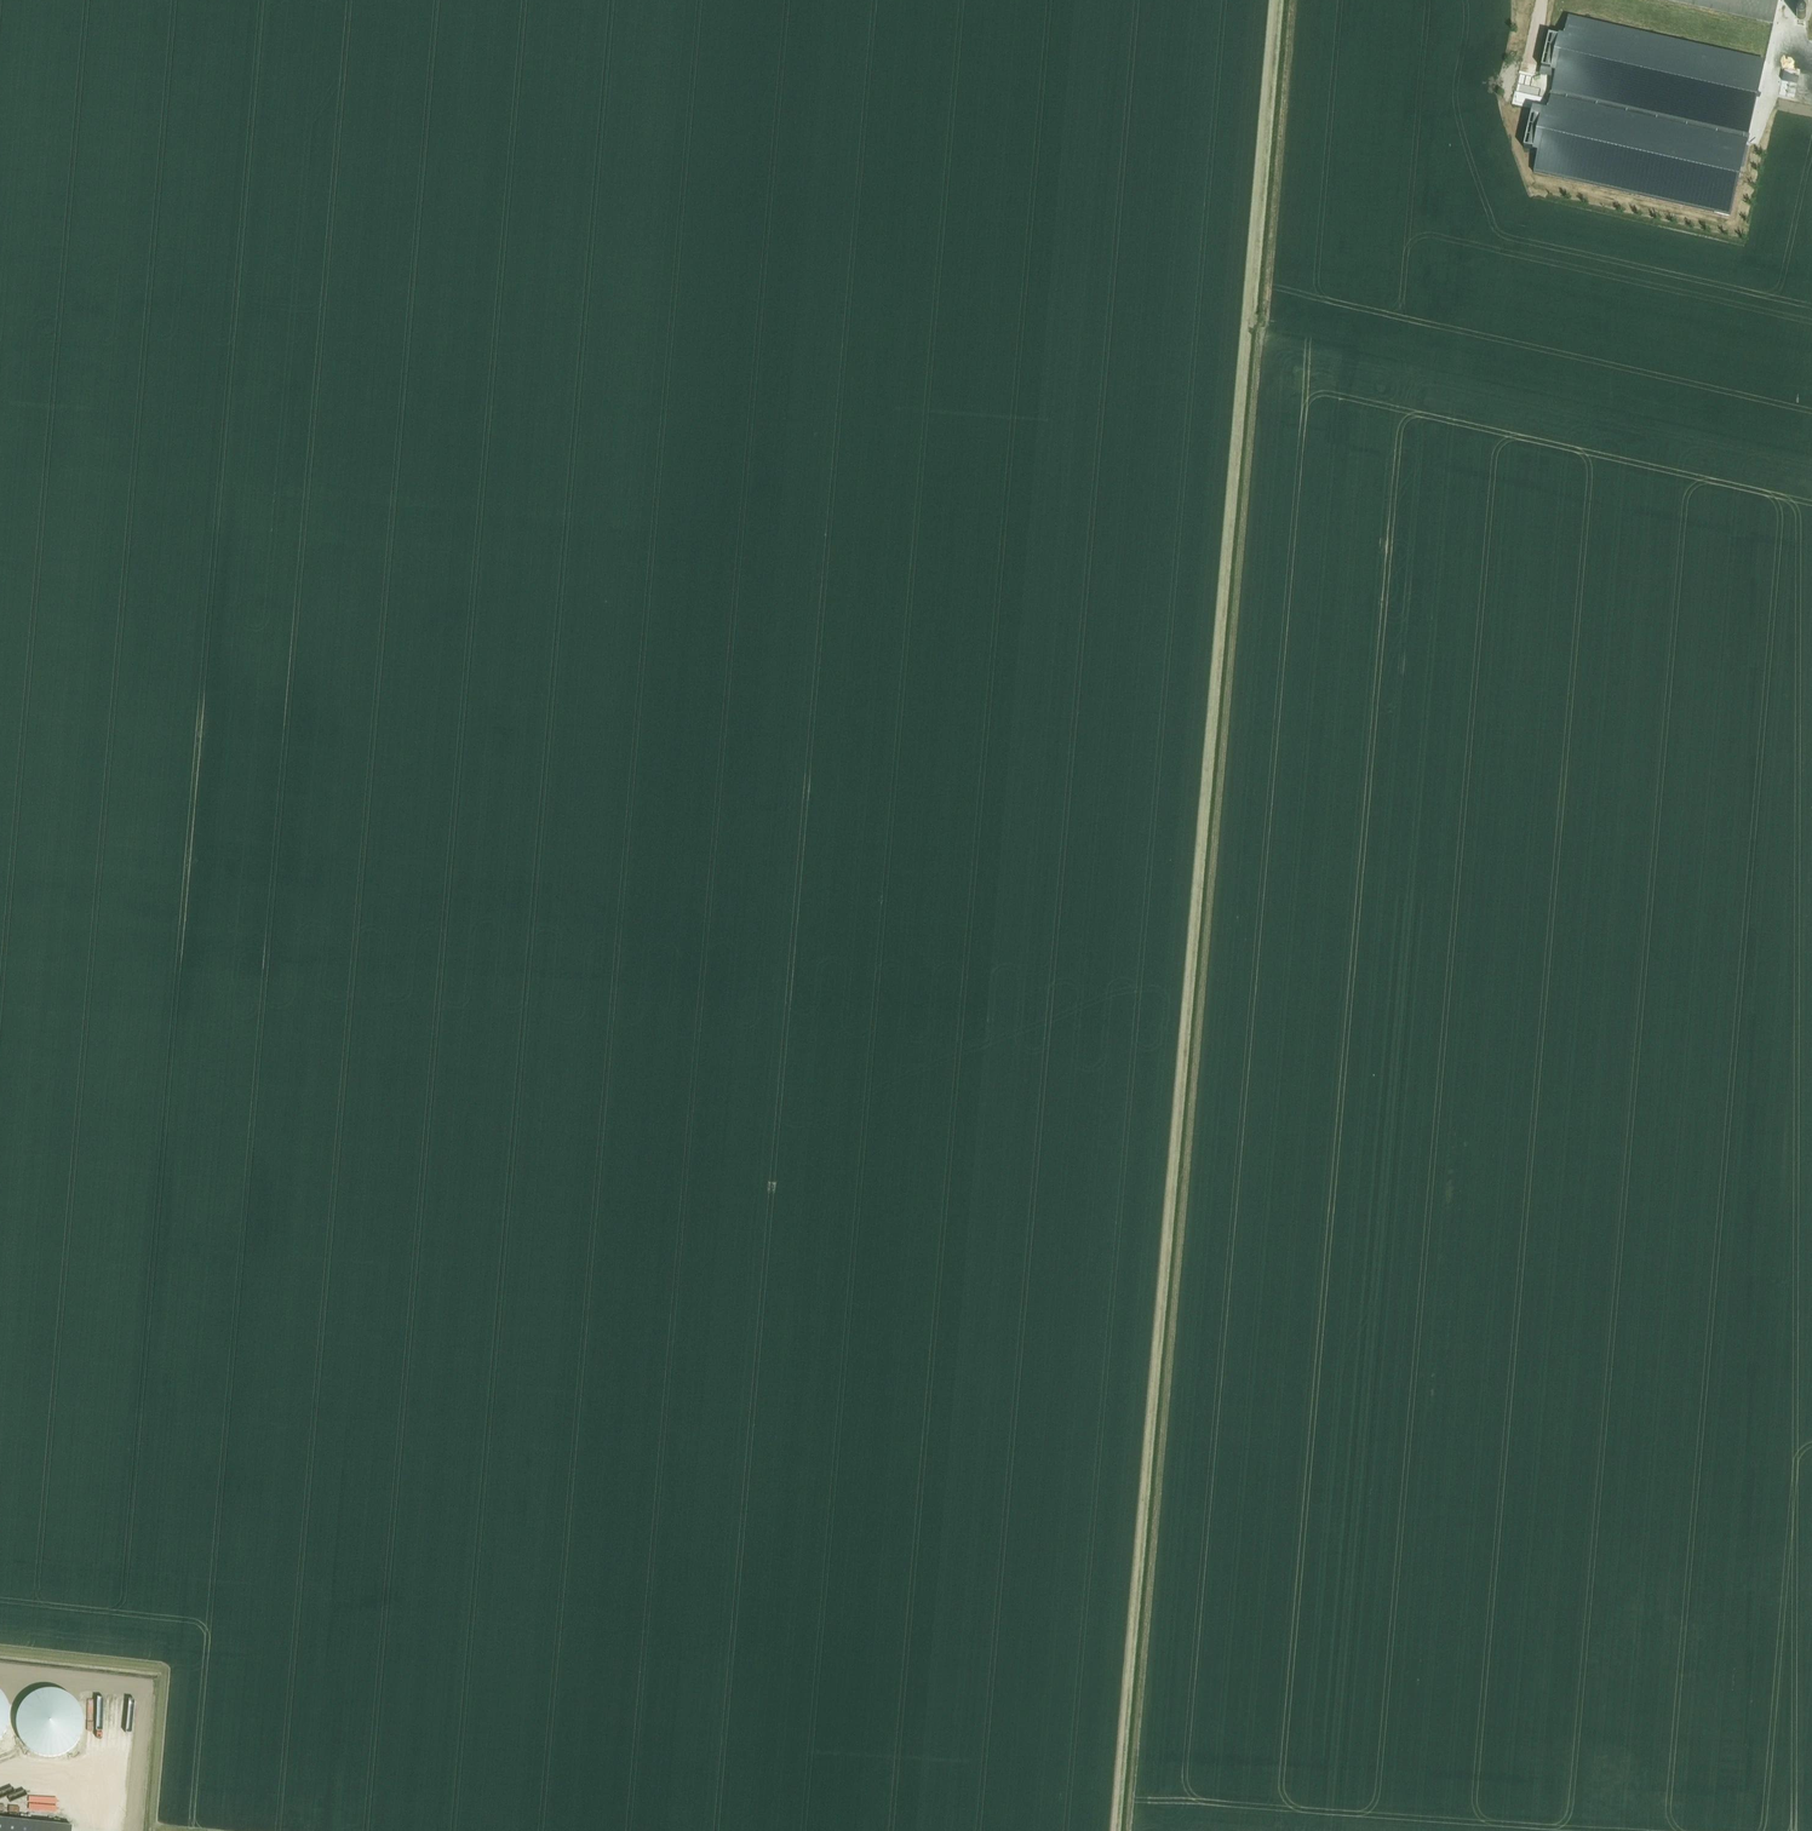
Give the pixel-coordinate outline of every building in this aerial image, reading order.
[(1774,24),(1779,0),(1669,0),(1774,24)] [(1533,108),(1524,148),(1539,151),(1534,173),(1731,216),(1765,62),(1569,18),(1564,39),(1550,36),(1542,68),(1557,72),(1548,111),(1533,108)] [(1797,83),(1800,75),(1784,69),(1781,77),(1797,83)] [(1515,104),(1533,108),(1536,95),(1517,91),(1515,104)] [(73,1827),(0,1819),(0,1830),(73,1830),(73,1827)]
